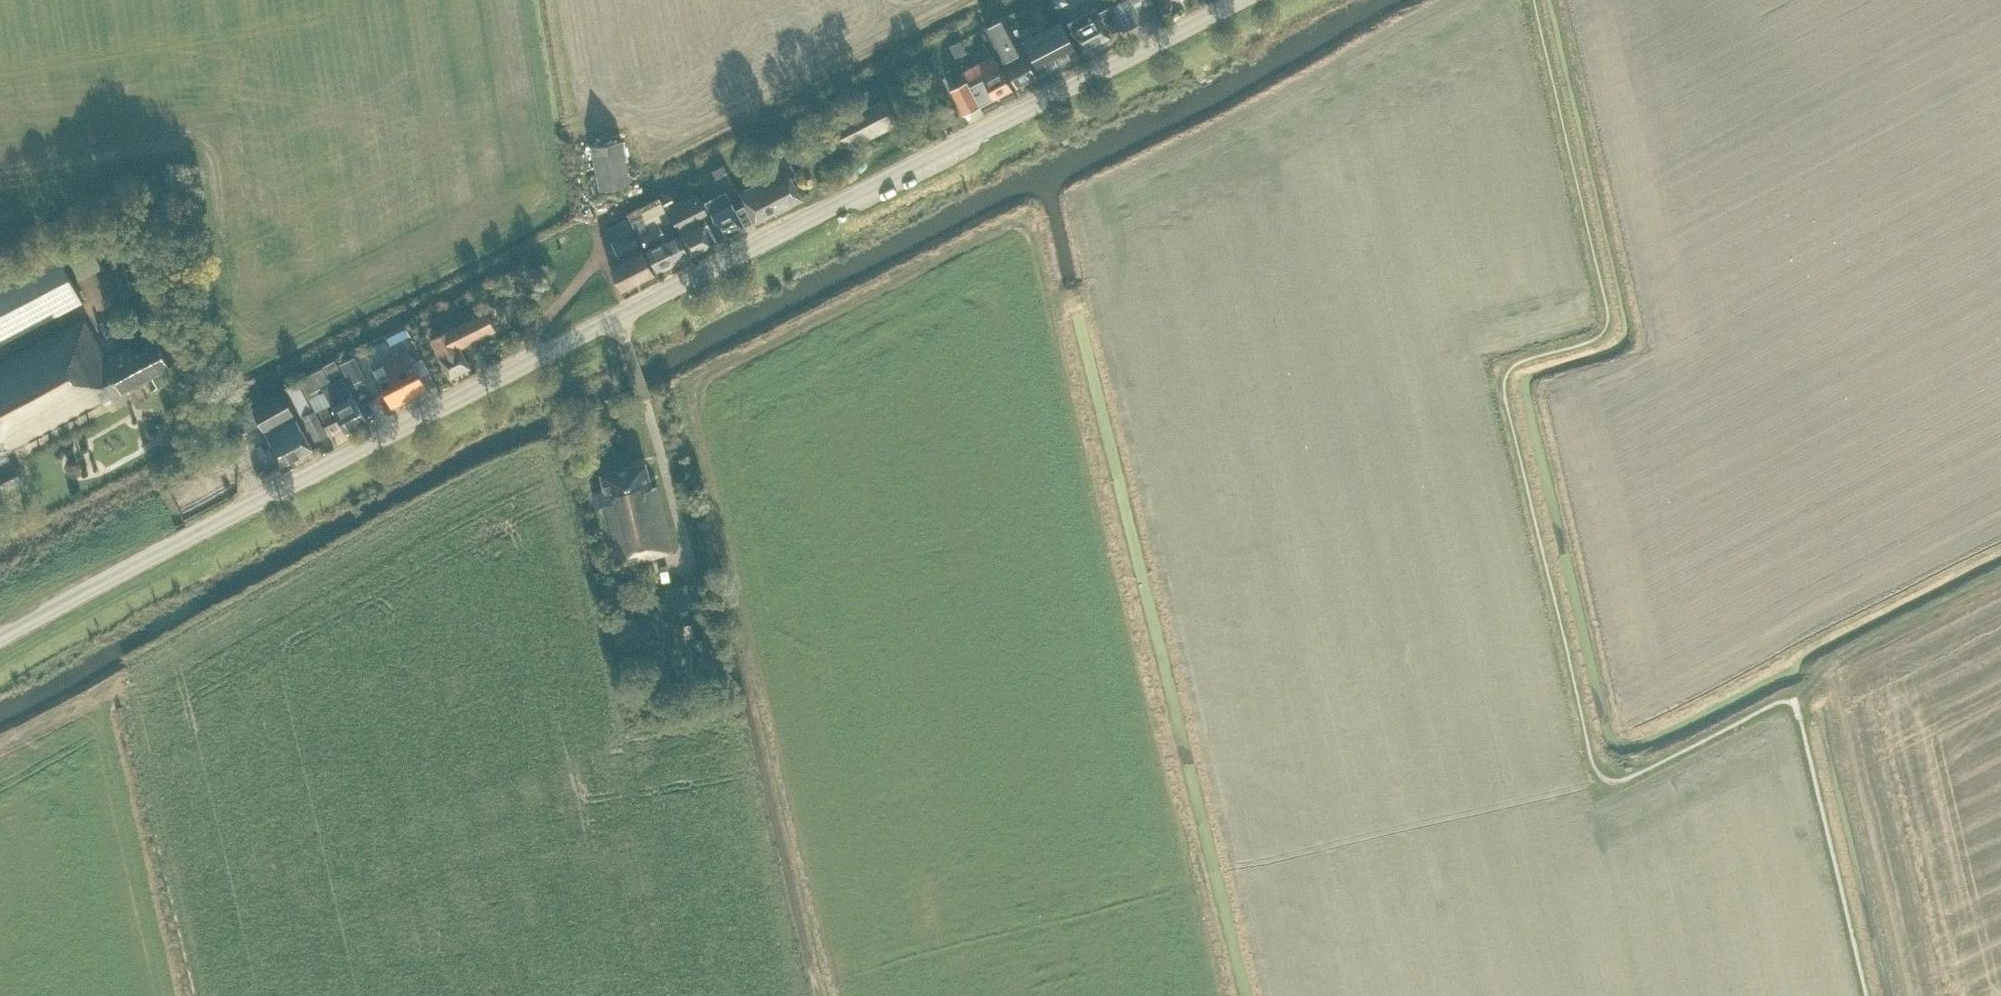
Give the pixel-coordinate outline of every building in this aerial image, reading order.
[(1141,21),(1143,21),(1132,0),(1122,0),(1098,13),(1095,8),(1066,23),(1082,53),(1111,37),(1109,34),(1120,28),(1122,31),(1141,21)] [(1172,6),(1169,0),(1154,0),(1161,12),(1172,6)] [(1015,88),(1036,77),(1009,26),(1004,18),(986,27),(990,36),(1004,61),(1002,62),(1015,88)] [(1040,75),(1077,55),(1060,22),(1023,42),(1040,75)] [(960,40),(949,46),(952,54),(964,48),(960,40)] [(951,90),(950,90),(964,115),(979,107),(978,106),(992,99),(992,100),(1011,90),(994,58),(961,75),(965,83),(951,90)] [(848,150),(897,124),(884,99),(835,125),(848,150)] [(818,132),(807,137),(814,151),(825,145),(818,132)] [(599,191),(630,184),(621,141),(591,147),(599,191)] [(753,186),(740,193),(755,223),(802,199),(792,181),(785,167),(790,164),(800,159),(793,143),(776,152),(773,153),(780,168),(758,179),(752,182),(753,186)] [(727,172),(723,165),(712,171),(716,178),(727,172)] [(726,192),(704,202),(723,239),(744,228),(753,223),(744,205),(735,210),(726,192)] [(670,216),(691,256),(720,241),(697,194),(681,202),(684,208),(670,216)] [(661,199),(666,208),(675,204),(671,195),(661,199)] [(668,222),(650,231),(642,216),(644,215),(639,206),(626,213),(657,273),(689,257),(678,236),(674,238),(672,235),(674,234),(668,222)] [(148,211),(142,220),(158,230),(164,222),(148,211)] [(611,227),(608,228),(615,241),(611,243),(622,264),(610,270),(621,291),(654,275),(639,247),(626,219),(611,227)] [(58,254),(0,284),(0,345),(83,302),(71,278),(58,254)] [(459,348),(495,330),(486,312),(431,340),(440,359),(450,378),(470,368),(460,349),(459,348)] [(170,367),(156,342),(133,354),(129,346),(104,359),(84,319),(0,363),(0,484),(4,491),(22,481),(7,452),(104,401),(120,392),(121,393),(170,367)] [(377,380),(391,408),(427,390),(413,362),(422,358),(410,334),(400,338),(407,350),(382,363),(388,374),(377,380)] [(323,367),(329,378),(341,373),(335,361),(323,367)] [(320,393),(310,373),(300,378),(310,398),(320,393)] [(345,432),(365,421),(343,378),(322,389),(331,406),(345,432)] [(283,396),(252,412),(256,418),(259,425),(271,447),(269,447),(279,467),(311,450),(283,396)] [(234,413),(232,414),(232,418),(233,425),(234,437),(259,425),(256,418),(252,412),(249,405),(237,411),(234,413)] [(327,435),(314,410),(302,416),(315,441),(327,435)] [(617,564),(672,550),(656,486),(651,487),(645,464),(601,475),(605,488),(593,491),(596,507),(602,505),(617,564)]
